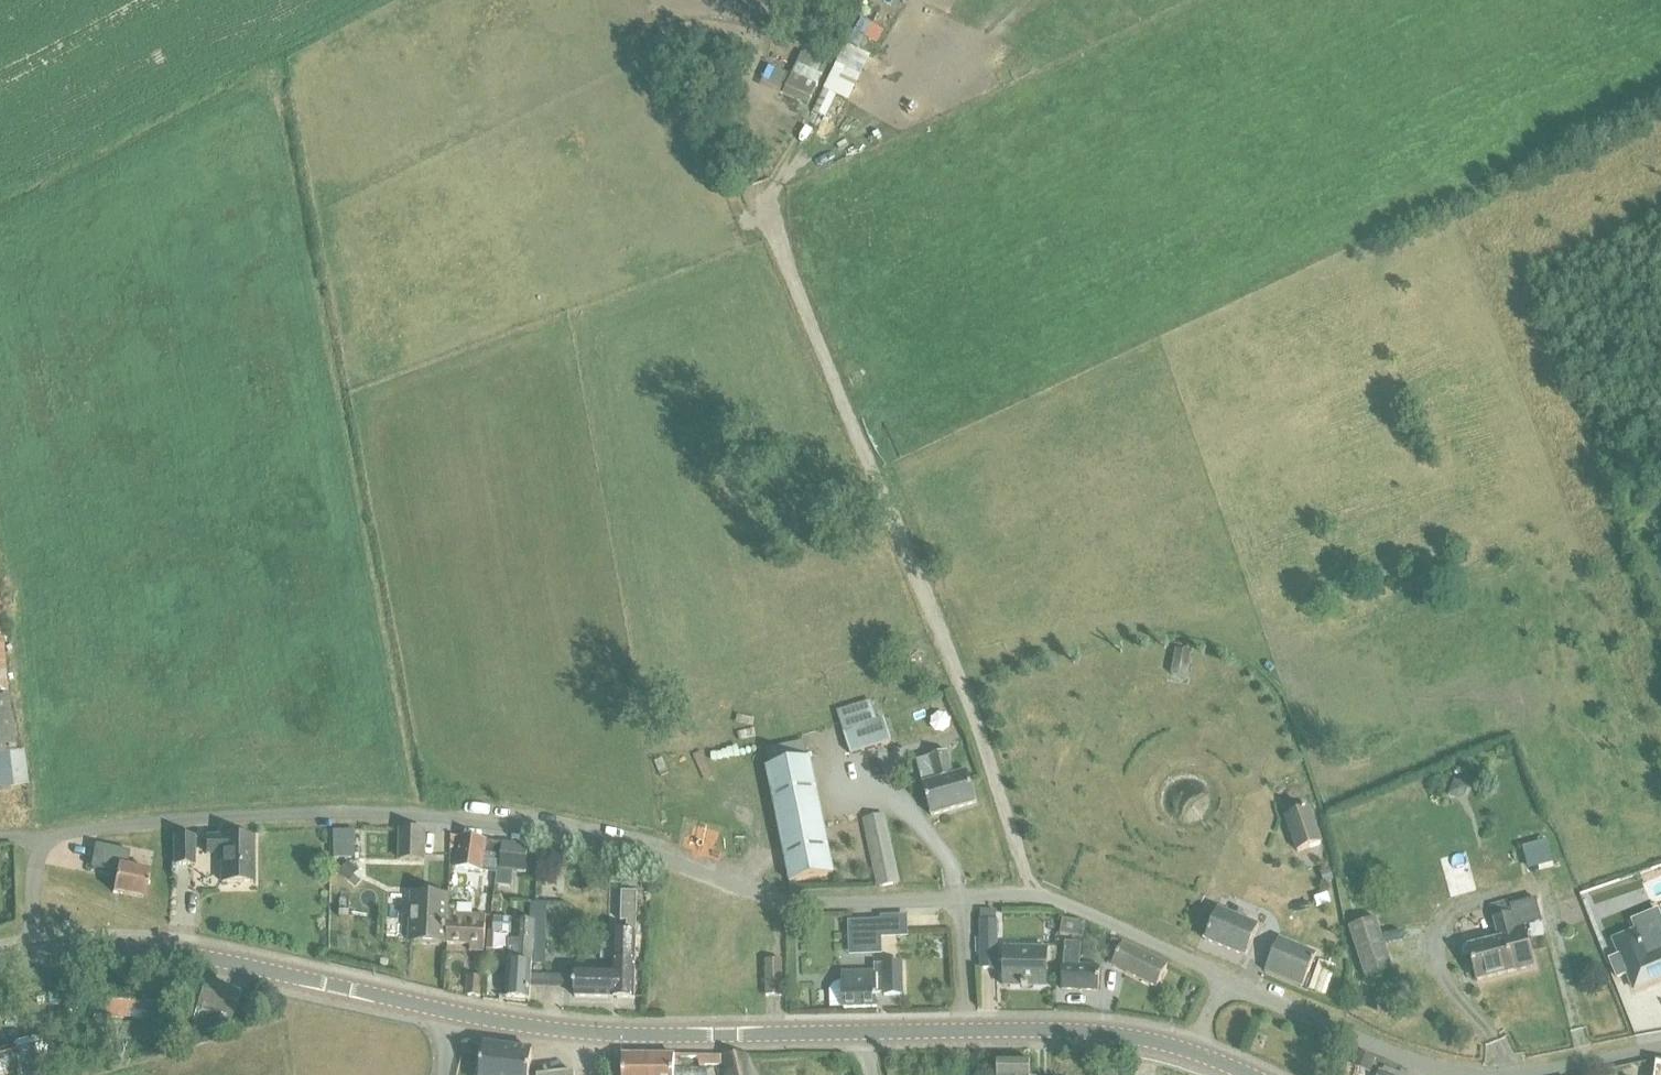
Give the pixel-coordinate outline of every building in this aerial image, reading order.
[(784,94),(810,106),(829,65),(802,53),(784,94)] [(788,76),(776,70),(769,84),(781,90),(788,76)] [(951,83),(949,96),(966,97),(967,84),(951,83)] [(814,113),(826,118),(837,96),(824,91),(814,113)] [(27,782),(22,749),(13,751),(5,697),(0,656),(0,787),(27,782)] [(872,701),(839,711),(845,734),(851,754),(892,742),(885,719),(878,721),(872,701)] [(767,748),(771,769),(767,770),(789,883),(832,875),(806,741),(767,748)] [(945,753),(928,758),(916,762),(931,817),(975,804),(966,772),(952,776),(945,753)] [(1286,817),(1298,852),(1322,844),(1310,809),(1286,817)] [(863,819),(879,888),(898,883),(882,815),(863,819)] [(360,854),(360,824),(338,824),(338,854),(360,854)] [(1520,834),(1529,873),(1556,867),(1547,827),(1520,834)] [(401,861),(424,861),(425,832),(402,832),(401,861)] [(500,874),(500,870),(503,844),(503,843),(460,836),(455,867),(500,874)] [(176,839),(176,865),(193,864),(193,838),(176,839)] [(223,854),(223,883),(253,882),(252,838),(207,839),(207,854),(223,854)] [(500,870),(526,873),(529,847),(503,844),(500,870)] [(113,892),(145,899),(151,873),(126,868),(128,861),(120,860),(113,892)] [(567,892),(567,874),(543,873),(543,891),(567,892)] [(1379,919),(1357,925),(1350,877),(1336,879),(1344,929),(1347,928),(1362,980),(1395,971),(1379,919)] [(413,896),(411,942),(448,944),(449,912),(449,899),(432,899),(432,897),(424,896),(413,896)] [(577,996),(612,997),(636,998),(638,939),(638,927),(639,927),(640,897),(624,897),(623,927),(628,927),(628,939),(615,938),(614,971),(578,969),(577,996)] [(449,912),(448,944),(471,945),(470,953),(484,954),(487,917),(473,916),(473,905),(457,905),(457,912),(449,912)] [(1205,941),(1246,958),(1259,927),(1241,919),(1244,912),(1235,908),(1232,916),(1218,910),(1205,941)] [(1659,910),(1632,921),(1637,931),(1614,941),(1621,956),(1610,961),(1618,978),(1628,974),(1635,990),(1660,979),(1660,916),(1659,910)] [(981,912),(981,921),(982,969),(999,968),(997,911),(981,912)] [(1468,949),(1476,983),(1531,971),(1521,928),(1512,930),(1508,911),(1491,915),(1497,942),(1468,949)] [(500,912),(499,935),(513,936),(514,913),(500,912)] [(1061,934),(1083,938),(1086,925),(1085,925),(1085,923),(1064,919),(1061,934)] [(510,963),(511,963),(509,998),(531,999),(534,940),(535,940),(535,922),(521,921),(520,946),(511,945),(510,963)] [(849,922),(849,937),(881,936),(881,921),(849,922)] [(1101,959),(1158,988),(1169,967),(1111,938),(1101,959)] [(1264,972),(1300,987),(1312,957),(1276,942),(1264,972)] [(1062,989),(1099,991),(1100,968),(1080,967),(1081,944),(1066,943),(1065,965),(1064,965),(1062,989)] [(1004,986),(1047,987),(1048,950),(1005,949),(1004,986)] [(767,961),(768,996),(783,996),(782,961),(767,961)] [(885,998),(903,997),(902,966),(875,967),(875,972),(843,973),(843,982),(839,983),(835,984),(832,988),(830,991),(831,1009),(877,1008),(877,996),(885,995),(885,998)] [(468,976),(467,996),(482,997),(483,977),(468,976)] [(195,1008),(229,1020),(239,992),(205,980),(195,1008)] [(104,1013),(160,1016),(162,990),(105,988),(104,1013)] [(0,1051),(0,1074),(43,1074),(34,1042),(0,1051)] [(539,1074),(530,1074),(533,1050),(485,1044),(481,1074),(539,1074)] [(624,1056),(624,1074),(708,1074),(708,1070),(675,1069),(675,1065),(675,1057),(624,1056)] [(699,1056),(699,1066),(722,1066),(723,1068),(725,1074),(754,1074),(750,1056),(699,1056)] [(1030,1061),(998,1061),(998,1074),(1030,1074),(1030,1061)]
